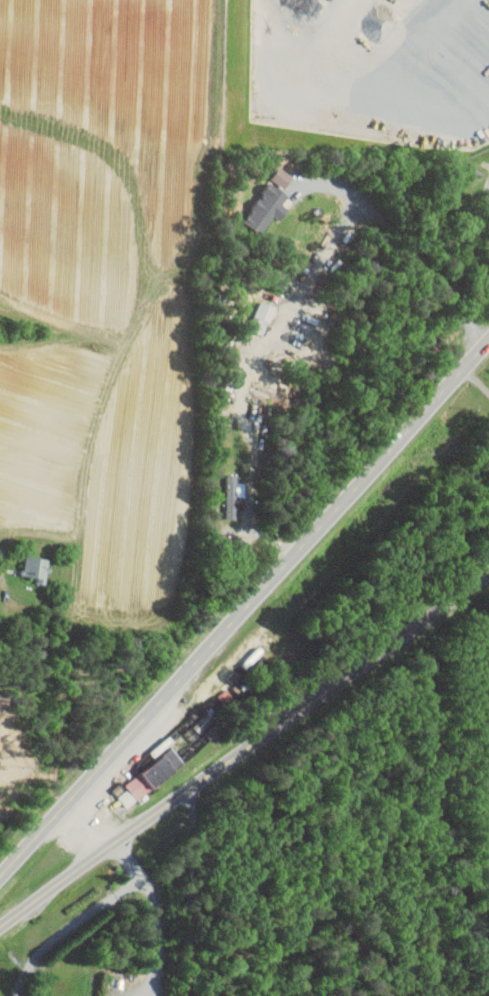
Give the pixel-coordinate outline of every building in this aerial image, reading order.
[(272,179),(286,188),(294,174),(280,166),(272,179)] [(289,195),(272,182),(249,212),(258,220),(265,226),(275,214),(281,219),(289,208),(283,203),(289,195)] [(259,317),(255,330),(269,334),(278,306),(260,300),(255,316),(259,317)] [(238,474),(227,474),(227,519),(238,518),(238,474)] [(23,575),(37,577),(36,582),(46,584),(50,558),(26,555),(23,575)] [(218,705),(216,708),(225,713),(235,694),(224,688),(215,703),(218,705)] [(201,734),(203,732),(212,740),(223,728),(205,713),(193,727),(201,734)] [(186,764),(174,748),(125,784),(129,789),(119,796),(127,807),(186,764)]
